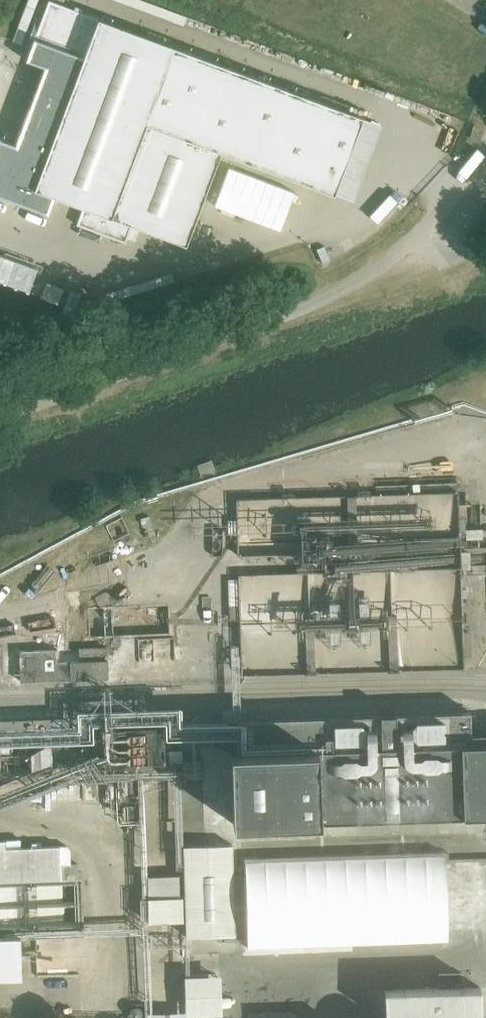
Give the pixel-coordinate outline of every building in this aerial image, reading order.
[(54,0),(49,0),(27,60),(44,67),(15,143),(0,138),(0,193),(47,211),(56,189),(85,199),(75,224),(124,242),(133,219),(185,238),(221,142),(336,185),(364,110),(99,11),(97,16),(54,0)] [(462,491),(238,498),(240,562),(299,560),(299,575),(240,577),(243,678),(468,671),(462,491)] [(232,729),(236,839),(485,830),(485,756),(479,756),(478,721),(330,726),(232,729)] [(68,890),(67,851),(8,854),(8,843),(0,844),(0,893),(68,890)] [(240,850),(187,851),(189,942),(242,941),(240,850)] [(29,991),(28,950),(0,951),(0,992),(29,991)] [(380,992),(381,1017),(485,1017),(485,990),(380,992)]
